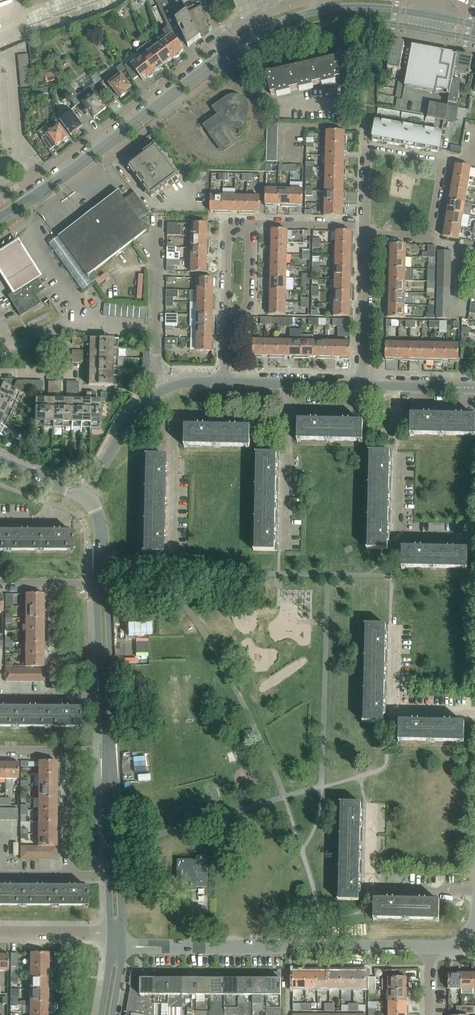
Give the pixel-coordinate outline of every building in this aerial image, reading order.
[(167,25),(166,26),(167,29),(163,32),(165,35),(159,39),(161,42),(173,58),(174,59),(175,58),(177,58),(179,57),(179,55),(181,54),(180,53),(183,51),(184,50),(180,45),(186,41),(176,20),(167,0),(156,0),(167,25)] [(207,6),(204,0),(182,0),(188,11),(201,38),(212,29),(202,9),(207,6)] [(126,6),(120,11),(123,14),(129,10),(126,6)] [(201,38),(188,11),(176,20),(186,41),(189,47),(201,38)] [(173,58),(161,42),(154,48),(148,38),(144,40),(151,50),(152,49),(164,65),(173,58)] [(402,54),(404,44),(405,43),(393,41),(388,68),(388,69),(387,78),(392,79),(394,70),(399,70),(402,54)] [(146,44),(137,51),(142,57),(154,73),(164,65),(152,49),(151,50),(146,44)] [(32,76),(30,45),(22,45),(23,76),(32,76)] [(450,94),(457,55),(453,54),(453,53),(440,50),(412,45),(405,87),(450,95),(450,94)] [(469,75),(473,56),(467,55),(465,55),(457,53),(457,54),(457,55),(450,94),(450,95),(448,105),(459,107),(460,105),(457,105),(461,81),(460,81),(461,73),(469,75)] [(154,73),(142,57),(132,65),(130,62),(125,66),(132,80),(139,75),(144,81),(147,78),(148,79),(149,78),(151,78),(153,76),(153,75),(154,74),(154,73)] [(341,75),(349,73),(345,58),(336,60),(336,62),(272,77),(271,74),(267,75),(272,95),(341,79),(340,77),(341,77),(341,75)] [(52,72),(44,75),(47,83),(55,81),(52,72)] [(112,74),(106,79),(109,83),(121,99),(127,94),(125,92),(126,92),(127,92),(128,92),(129,92),(131,91),(131,89),(131,88),(132,87),(121,74),(115,79),(112,74)] [(73,88),(68,92),(70,99),(76,107),(83,102),(88,109),(85,111),(88,115),(91,113),(95,119),(96,118),(97,119),(101,116),(100,115),(101,114),(100,114),(106,109),(95,94),(98,92),(95,84),(91,76),(81,84),(85,90),(78,95),(73,88)] [(51,87),(37,90),(38,97),(52,95),(51,87)] [(70,99),(68,92),(68,87),(61,89),(64,101),(70,99)] [(237,102),(218,115),(203,126),(198,129),(206,139),(210,136),(221,151),(242,136),(234,126),(235,125),(241,105),(237,102)] [(448,105),(446,116),(447,116),(457,118),(459,107),(448,105)] [(399,117),(400,112),(378,108),(377,113),(399,117)] [(70,109),(59,116),(62,120),(61,120),(72,135),(73,134),(74,135),(77,135),(78,132),(78,131),(79,130),(83,126),(73,111),(72,112),(70,109)] [(423,121),(424,116),(402,112),(401,117),(423,121)] [(279,128),(279,122),(279,120),(268,120),(268,128),(279,128)] [(394,145),(398,125),(376,121),(372,141),(380,142),(380,141),(388,142),(387,144),(394,145)] [(47,124),(40,129),(45,136),(42,138),(44,141),(49,149),(55,146),(62,142),(63,141),(65,141),(68,139),(68,138),(69,137),(60,124),(57,126),(55,124),(49,128),(47,124)] [(416,149),(420,128),(398,125),(394,145),(401,146),(402,145),(409,146),(409,148),(416,149)] [(439,149),(442,132),(420,128),(416,149),(423,150),(423,149),(431,150),(431,151),(438,153),(439,149)] [(346,136),(346,132),(326,131),(326,143),(347,144),(347,136),(346,136)] [(347,152),(347,144),(326,143),(326,155),(345,156),(345,152),(347,152)] [(156,144),(128,165),(152,197),(180,176),(172,165),(173,162),(168,161),(167,159),(168,156),(164,155),(156,144)] [(345,160),(345,156),(326,155),(325,167),(347,168),(347,160),(345,160)] [(472,168),(456,165),(455,170),(454,169),(452,177),(470,180),(472,168)] [(346,176),(347,168),(325,167),(325,180),(345,180),(345,176),(346,176)] [(468,192),(470,180),(452,177),(451,185),(453,185),(452,189),(468,192)] [(344,184),(345,180),(325,180),(325,192),(346,192),(346,184),(344,184)] [(278,205),(279,189),(266,188),(265,206),(270,207),(270,205),(278,205)] [(292,207),(292,189),(279,189),(278,205),(286,205),(286,207),(292,207)] [(302,206),(302,189),(292,189),(292,207),(298,207),(298,205),(302,206)] [(466,204),(468,192),(452,189),(451,193),(449,193),(448,201),(466,204)] [(150,212),(135,191),(125,199),(119,191),(59,236),(93,282),(100,277),(95,271),(149,230),(140,219),(150,212)] [(345,200),(346,192),(325,192),(325,204),(344,204),(344,200),(345,200)] [(223,214),(223,195),(211,195),(210,212),(215,212),(215,213),(223,214)] [(235,212),(235,196),(223,195),(223,214),(231,214),(231,212),(235,212)] [(247,214),(247,196),(235,196),(235,212),(239,212),(239,214),(247,214)] [(259,213),(260,196),(247,196),(247,214),(255,214),(255,212),(259,213)] [(471,205),(466,204),(448,201),(447,208),(448,209),(448,213),(463,216),(463,215),(469,216),(471,205)] [(344,208),(344,204),(325,204),(324,216),(344,217),(344,216),(345,216),(345,208),(344,208)] [(461,227),(463,216),(448,213),(447,217),(445,217),(444,224),(461,227)] [(175,223),(168,223),(168,235),(182,235),(182,227),(175,227),(175,223)] [(210,231),(210,224),(192,223),(192,235),(208,235),(208,231),(210,231)] [(459,240),(461,227),(444,224),(442,232),(444,233),(443,237),(459,240)] [(287,243),(288,231),(272,230),(272,234),(269,234),(269,242),(287,243)] [(354,245),(354,237),(352,237),(352,232),(336,232),(336,244),(354,245)] [(208,240),(208,235),(192,235),(191,247),(209,247),(210,240),(208,240)] [(93,282),(59,236),(47,245),(81,291),(93,282)] [(12,293),(37,277),(40,275),(29,257),(19,241),(0,253),(0,274),(0,275),(12,293)] [(287,255),(287,243),(269,242),(269,250),(271,250),(271,254),(287,255)] [(354,253),(354,245),(336,244),(335,256),(352,257),(352,252),(354,253)] [(407,258),(407,245),(390,245),(389,245),(389,253),(390,253),(390,257),(407,258)] [(436,258),(436,246),(429,245),(428,252),(423,252),(423,257),(436,258)] [(175,247),(168,246),(167,259),(181,260),(181,252),(177,252),(178,247),(175,247)] [(209,255),(209,247),(191,247),(191,259),(207,259),(207,255),(209,255)] [(450,287),(452,252),(439,251),(438,287),(450,287)] [(286,267),(287,255),(271,254),(270,259),(268,259),(268,266),(286,267)] [(354,269),(354,261),(351,261),(352,257),(335,256),(335,268),(354,269)] [(406,270),(407,258),(390,257),(390,261),(388,261),(388,269),(406,270)] [(207,264),(207,259),(191,259),(191,271),(209,272),(209,264),(207,264)] [(98,268),(102,277),(114,271),(110,263),(98,268)] [(286,279),(286,267),(268,266),(268,275),(270,275),(269,278),(286,279)] [(353,277),(354,269),(335,268),(335,280),(351,281),(351,277),(353,277)] [(388,269),(388,277),(389,277),(389,281),(406,282),(413,282),(413,270),(406,270),(388,269)] [(12,293),(7,296),(17,311),(20,316),(40,303),(37,298),(35,295),(45,289),(37,277),(12,293)] [(215,287),(216,279),(214,279),(214,278),(198,278),(198,290),(214,291),(214,287),(215,287)] [(286,291),(286,279),(269,278),(269,282),(267,282),(267,290),(286,291)] [(353,293),(353,285),(351,285),(351,281),(335,280),(335,292),(353,293)] [(406,294),(406,282),(389,281),(389,285),(388,285),(387,293),(406,294)] [(449,319),(450,287),(438,287),(437,318),(449,319)] [(179,290),(167,290),(166,301),(174,302),(174,298),(178,297),(179,290)] [(215,303),(215,295),(214,295),(214,291),(198,290),(197,302),(215,303)] [(285,302),(286,291),(267,290),(267,298),(269,298),(269,302),(285,302)] [(353,301),(353,293),(335,292),(335,305),(351,305),(351,301),(353,301)] [(405,306),(406,294),(387,293),(387,301),(389,301),(388,305),(405,306)] [(215,310),(215,303),(197,302),(197,314),(214,315),(214,310),(215,310)] [(285,315),(285,302),(269,302),(268,307),(266,307),(266,314),(285,315)] [(352,317),(352,309),(351,309),(351,305),(335,305),(335,316),(352,317)] [(405,318),(405,306),(388,305),(388,309),(387,309),(387,317),(405,318)] [(178,314),(166,314),(166,325),(173,326),(173,322),(178,322),(178,314)] [(214,327),(215,319),(213,319),(214,315),(197,314),(197,326),(214,327)] [(289,327),(290,318),(278,318),(278,326),(289,327)] [(302,325),(302,318),(295,318),(290,318),(289,327),(290,327),(290,325),(295,325),(302,325)] [(351,329),(351,319),(338,319),(338,326),(338,329),(351,329)] [(214,334),(214,327),(197,326),(196,338),(213,339),(213,334),(214,334)] [(302,335),(302,340),(301,358),(309,358),(309,356),(314,357),(314,341),(314,335),(302,335)] [(118,348),(118,340),(123,340),(123,339),(87,338),(87,348),(118,349),(123,349),(123,348),(118,348)] [(178,338),(166,338),(165,350),(173,350),(173,345),(178,345),(178,338)] [(214,350),(214,343),(213,343),(213,339),(196,338),(196,351),(212,351),(212,350),(214,350)] [(265,355),(266,339),(254,339),(253,356),(254,356),(254,357),(261,357),(261,355),(265,355)] [(277,358),(278,340),(266,339),(265,355),(270,356),(269,357),(277,358)] [(289,356),(290,340),(278,340),(277,358),(285,358),(285,356),(289,356)] [(301,358),(302,340),(290,340),(289,356),(294,356),(293,358),(301,358)] [(326,359),(326,341),(314,341),(314,357),(318,357),(318,358),(326,359)] [(338,357),(338,341),(326,341),(326,359),(334,359),(334,357),(338,357)] [(350,358),(350,342),(338,341),(338,357),(341,357),(341,359),(349,360),(349,358),(350,358)] [(398,359),(398,343),(386,342),(386,359),(386,360),(394,360),(394,358),(398,359)] [(410,360),(410,343),(398,343),(398,359),(402,359),(402,360),(410,360)] [(422,359),(423,343),(410,343),(410,360),(418,361),(418,359),(422,359)] [(434,361),(435,344),(423,343),(422,359),(426,359),(426,361),(434,361)] [(446,360),(446,344),(435,344),(434,361),(442,361),(442,359),(446,360)] [(459,344),(446,344),(446,360),(450,360),(450,361),(458,362),(458,360),(459,344)] [(118,358),(118,349),(87,348),(87,357),(118,358)] [(87,357),(87,366),(117,367),(123,367),(123,358),(118,358),(87,357)] [(117,376),(117,367),(123,367),(117,367),(87,366),(87,376),(117,376)] [(141,368),(137,368),(137,370),(137,377),(149,377),(149,371),(149,367),(141,367),(141,368)] [(122,376),(117,376),(87,376),(87,380),(88,380),(88,385),(122,386),(122,385),(117,385),(117,377),(122,377),(122,376)] [(23,393),(24,381),(17,381),(13,389),(20,393),(21,393),(23,393)] [(13,389),(0,383),(0,394),(16,401),(20,393),(13,389)] [(91,428),(91,392),(86,392),(86,397),(82,397),(81,399),(81,428),(90,428),(90,436),(91,436),(91,428)] [(99,437),(100,400),(96,400),(96,393),(91,392),(91,428),(99,428),(99,437)] [(0,394),(0,404),(12,410),(16,402),(24,405),(16,401),(0,394)] [(44,427),(45,399),(45,397),(40,396),(35,396),(34,435),(35,435),(35,427),(44,427),(44,436),(45,427),(44,427)] [(53,427),(54,397),(45,397),(45,399),(44,427),(45,427),(53,427),(52,436),(53,436),(53,427)] [(63,428),(63,399),(63,397),(54,397),(53,427),(62,428),(62,436),(63,436),(63,428)] [(72,428),(73,397),(63,397),(63,399),(63,428),(71,428),(71,436),(72,436),(72,428)] [(81,428),(81,399),(82,397),(73,397),(72,428),(81,428),(81,436),(81,428)] [(0,404),(0,414),(8,418),(12,410),(20,414),(20,413),(12,410),(0,404)] [(444,437),(444,413),(411,412),(411,436),(412,436),(412,434),(443,435),(443,437),(444,437)] [(444,413),(444,437),(444,435),(474,436),(474,414),(444,413)] [(0,414),(0,425),(5,427),(8,419),(16,423),(16,422),(8,418),(0,414)] [(330,442),(331,419),(298,418),(297,442),(298,442),(298,440),(330,440),(330,442)] [(363,443),(363,419),(331,419),(330,442),(330,440),(362,440),(362,443),(363,443)] [(217,448),(217,424),(185,423),(184,447),(185,447),(185,445),(217,446),(217,448)] [(249,448),(250,448),(250,425),(217,424),(217,448),(217,446),(249,446),(249,448)] [(0,425),(0,435),(1,435),(4,427),(12,431),(13,430),(5,427),(0,425)] [(392,484),(393,451),(369,450),(369,451),(371,451),(371,483),(368,483),(368,484),(392,484)] [(278,485),(279,453),(255,452),(255,453),(257,453),(257,485),(255,485),(278,485)] [(166,488),(166,456),(143,455),(143,456),(144,456),(144,487),(142,487),(142,488),(166,488)] [(391,516),(392,484),(368,484),(371,484),(370,516),(367,516),(391,516)] [(278,518),(278,485),(255,485),(256,485),(256,517),(254,517),(278,518)] [(165,521),(166,488),(142,488),(143,488),(143,520),(141,520),(165,521)] [(391,549),(391,516),(367,516),(367,517),(370,517),(369,548),(367,548),(367,549),(391,549)] [(277,551),(278,518),(254,517),(254,518),(256,518),(255,550),(253,549),(253,550),(277,551)] [(164,553),(165,521),(141,520),(141,521),(143,521),(142,552),(140,552),(140,553),(164,553)] [(39,553),(40,529),(7,529),(7,553),(8,553),(8,551),(39,551),(39,553)] [(72,551),(72,529),(40,529),(39,553),(40,553),(40,551),(72,551),(72,553),(72,551)] [(434,570),(435,546),(403,545),(402,569),(403,569),(403,567),(434,568),(434,570)] [(467,571),(468,547),(435,546),(434,570),(434,568),(466,569),(466,571),(467,571)] [(46,603),(46,595),(44,595),(44,594),(25,594),(25,607),(44,607),(44,603),(46,603)] [(46,619),(46,611),(44,611),(44,607),(25,607),(25,619),(46,619)] [(46,627),(46,619),(25,619),(25,624),(22,625),(22,631),(25,631),(44,631),(44,627),(46,627)] [(388,656),(388,624),(365,624),(365,625),(367,625),(366,655),(364,655),(364,656),(388,656)] [(46,643),(46,635),(44,635),(44,631),(25,631),(25,643),(46,643)] [(46,651),(46,643),(25,643),(25,655),(44,655),(44,651),(46,651)] [(46,667),(46,659),(43,659),(44,655),(25,655),(24,667),(46,667)] [(387,688),(388,656),(364,656),(366,656),(366,687),(364,687),(364,688),(387,688)] [(386,723),(387,688),(364,688),(366,688),(365,722),(363,721),(363,722),(386,723)] [(15,705),(0,705),(0,726),(14,726),(14,729),(15,729),(15,705)] [(47,729),(47,706),(15,705),(15,729),(15,726),(47,727),(47,729)] [(80,729),(80,706),(47,706),(47,729),(47,727),(79,727),(79,729),(80,729)] [(432,743),(432,720),(400,719),(399,743),(400,743),(400,740),(431,741),(431,743),(432,743)] [(464,744),(465,720),(432,720),(432,743),(432,741),(464,742),(464,744)] [(137,779),(155,779),(153,736),(130,736),(130,751),(136,751),(137,779)] [(17,779),(17,761),(9,761),(9,762),(5,762),(5,779),(17,779)] [(59,774),(59,766),(57,766),(57,761),(38,761),(38,774),(59,774)] [(38,774),(38,786),(57,786),(57,782),(59,782),(59,774),(38,774)] [(59,798),(59,790),(57,790),(57,786),(38,786),(38,798),(59,798)] [(59,806),(59,798),(38,798),(38,810),(57,810),(57,806),(59,806)] [(363,835),(364,802),(340,802),(340,803),(342,803),(341,834),(339,834),(339,835),(363,835)] [(58,822),(58,814),(57,814),(57,810),(38,810),(38,822),(58,822)] [(58,830),(58,822),(38,822),(38,834),(57,834),(57,830),(58,830)] [(58,846),(58,838),(57,838),(57,834),(38,834),(37,846),(38,846),(44,846),(50,846),(57,846),(58,846)] [(362,868),(363,835),(339,835),(341,835),(341,867),(338,867),(362,868)] [(177,890),(184,890),(197,890),(197,887),(207,887),(207,856),(196,856),(196,860),(193,860),(192,859),(177,859),(177,890)] [(361,901),(362,868),(338,867),(338,868),(341,868),(340,899),(338,899),(338,900),(361,901)] [(22,884),(0,884),(0,905),(22,905),(22,908),(22,884)] [(54,908),(55,884),(22,884),(22,908),(22,905),(54,905),(54,908)] [(87,908),(87,884),(55,884),(54,908),(54,905),(87,905),(87,908)] [(406,921),(407,897),(375,897),(375,921),(375,918),(406,919),(406,921)] [(439,922),(439,898),(407,897),(406,921),(407,921),(407,919),(438,920),(438,922),(439,922)] [(49,954),(49,953),(29,953),(29,965),(48,965),(48,962),(50,962),(50,954),(49,954)] [(48,970),(48,965),(29,965),(29,977),(50,977),(50,970),(48,970)] [(306,989),(306,973),(302,973),(302,971),(294,971),(294,972),(293,972),(293,989),(306,989)] [(318,989),(318,971),(310,971),(310,973),(306,973),(306,989),(318,989)] [(330,989),(330,973),(325,972),(325,971),(318,971),(318,989),(330,989)] [(341,989),(341,971),(334,971),(334,973),(330,973),(330,989),(341,989)] [(354,989),(354,973),(350,973),(348,973),(348,971),(341,971),(341,989),(354,989)] [(366,989),(366,973),(365,973),(365,971),(358,971),(358,973),(354,973),(354,989),(366,989)] [(462,989),(462,971),(454,971),(454,973),(449,973),(449,981),(447,981),(447,989),(449,989),(462,989)] [(474,989),(474,973),(470,973),(470,971),(462,971),(462,989),(462,994),(473,994),(474,989)] [(388,978),(388,989),(409,989),(409,981),(407,981),(407,978),(395,978),(395,976),(389,976),(389,978),(388,978)] [(50,986),(50,977),(29,977),(29,989),(48,989),(48,986),(50,986)] [(155,979),(141,978),(141,995),(138,995),(135,1013),(145,1014),(155,1014),(155,979)] [(169,979),(155,979),(155,1014),(169,1014),(169,979)] [(183,979),(169,979),(169,1014),(183,1014),(183,996),(183,979)] [(197,979),(183,979),(183,996),(185,996),(185,999),(192,999),(192,1010),(188,1010),(188,1014),(197,1014),(197,979)] [(211,979),(197,979),(197,1014),(211,1014),(211,979)] [(225,979),(211,979),(211,1014),(225,1014),(225,979)] [(239,979),(225,979),(225,1014),(239,1014),(239,979)] [(253,979),(239,979),(239,1014),(253,1014),(253,979)] [(267,979),(253,979),(253,1014),(267,1014),(267,979)] [(281,979),(267,979),(267,1014),(281,1014),(281,979)] [(48,994),(48,989),(29,989),(29,1001),(50,1001),(50,994),(48,994)] [(409,997),(409,989),(388,989),(388,1001),(407,1001),(407,997),(409,997)] [(50,1001),(29,1001),(20,1001),(20,1006),(29,1006),(29,1014),(48,1014),(48,1010),(50,1010),(50,1001)] [(407,1005),(407,1001),(388,1001),(388,1013),(408,1013),(409,1005),(407,1005)]
